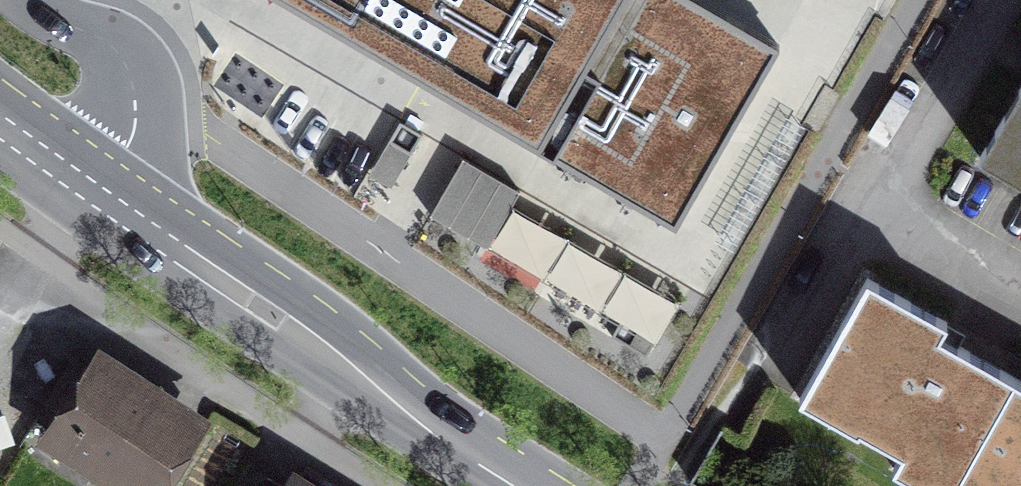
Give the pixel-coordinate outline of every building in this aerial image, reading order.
[(674,220),(779,39),(711,0),(292,0),(674,220)] [(979,157),(1020,182),(1020,84),(979,157)] [(400,120),(388,140),(411,153),(423,134),(400,120)] [(462,156),(429,214),(485,247),(519,189),(462,156)] [(1017,374),(942,332),(950,319),(870,274),(806,387),(861,418),(856,427),(902,452),(899,457),(951,485),(953,485),(1017,374)] [(77,352),(36,417),(146,485),(152,485),(191,423),(77,352)] [(953,485),(1020,485),(1020,377),(1017,374),(953,485)] [(270,476),(263,485),(286,485),(270,476)]
